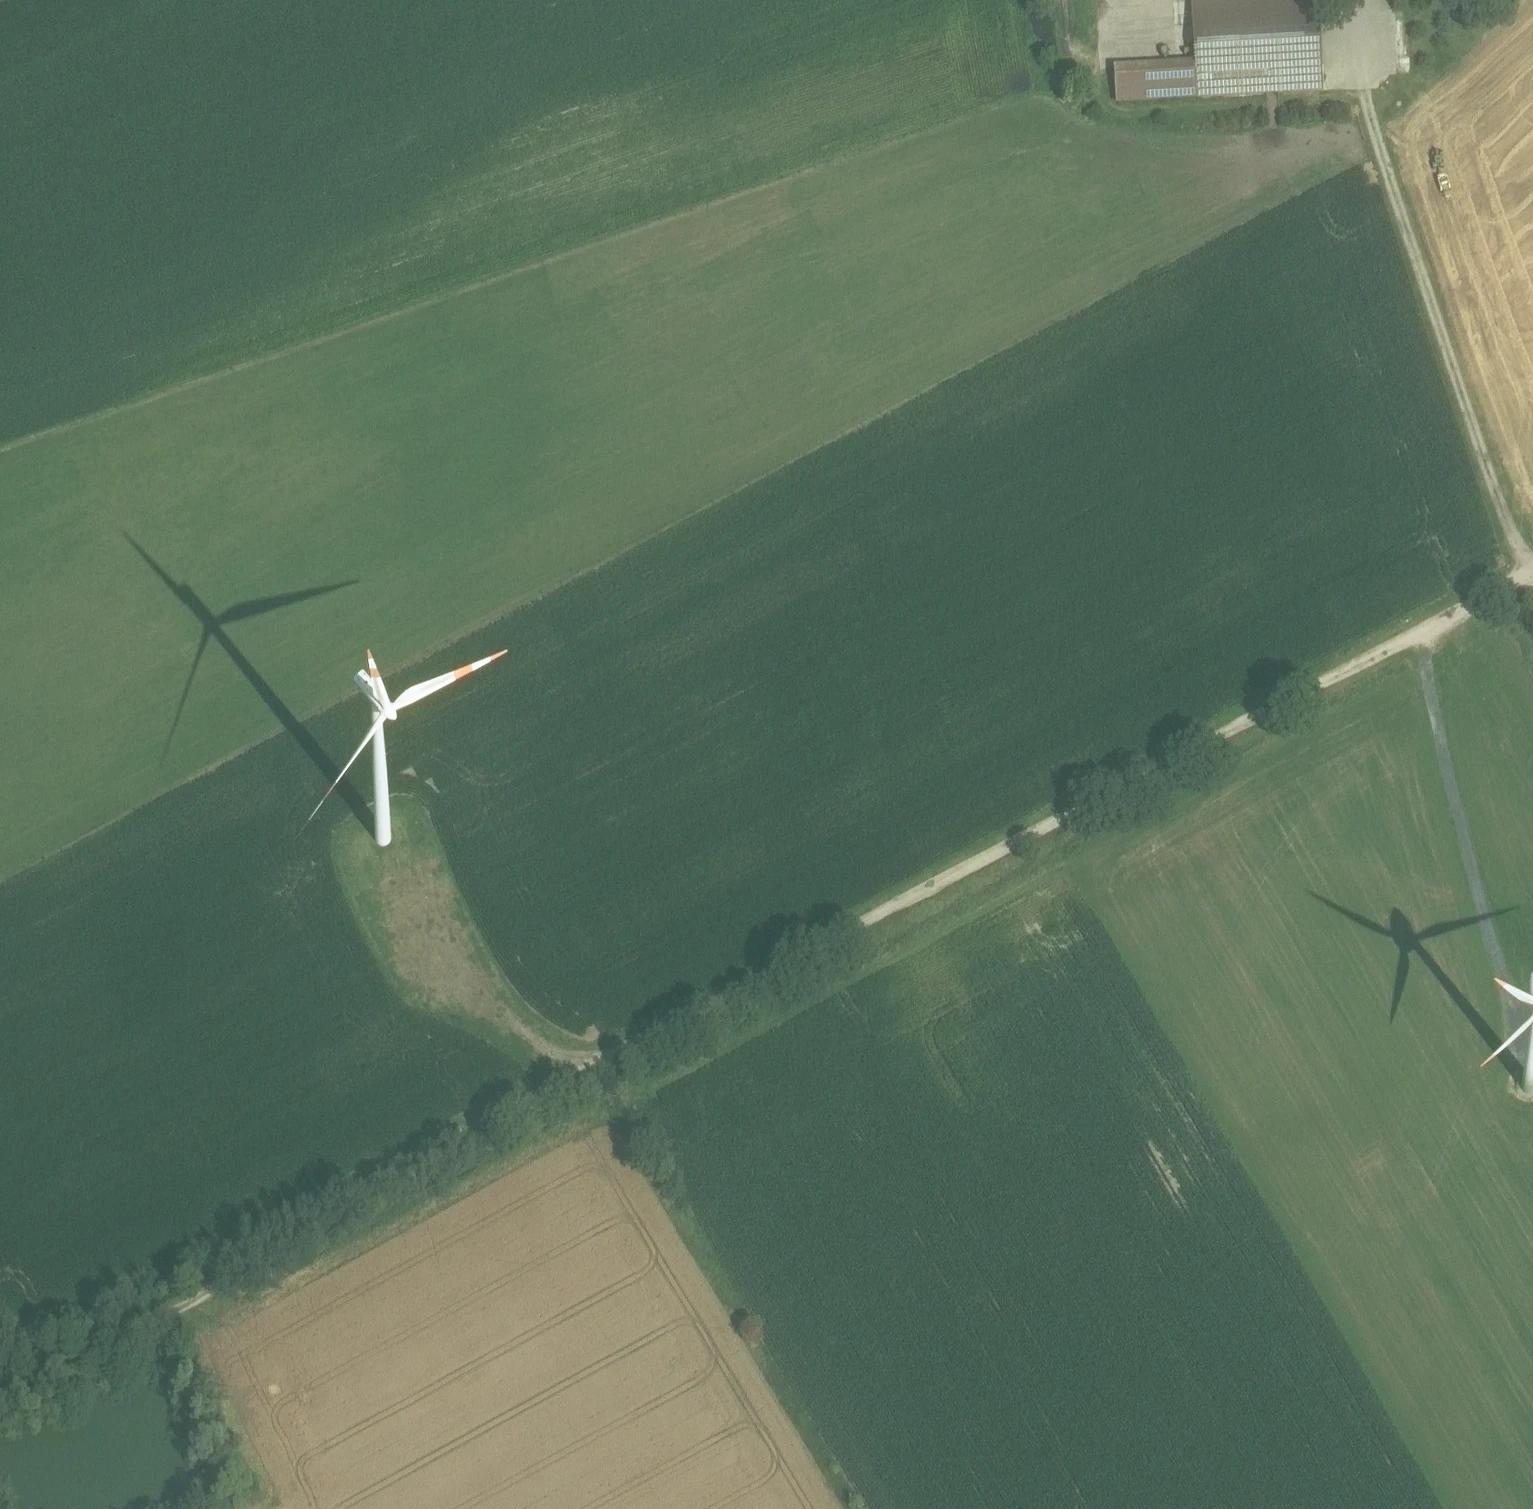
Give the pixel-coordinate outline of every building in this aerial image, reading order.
[(1192,1),(1198,100),(1323,92),(1319,17),(1309,18),(1292,19),(1291,4),(1290,2),(1290,0),(1217,0),(1192,1)] [(1291,4),(1292,7),(1293,9),(1295,12),(1297,13),(1299,15),(1303,17),(1309,18),(1314,17),(1317,15),(1320,14),(1323,11),(1325,9),(1326,6),(1327,4),(1327,2),(1328,0),(1291,0),(1291,4)]
